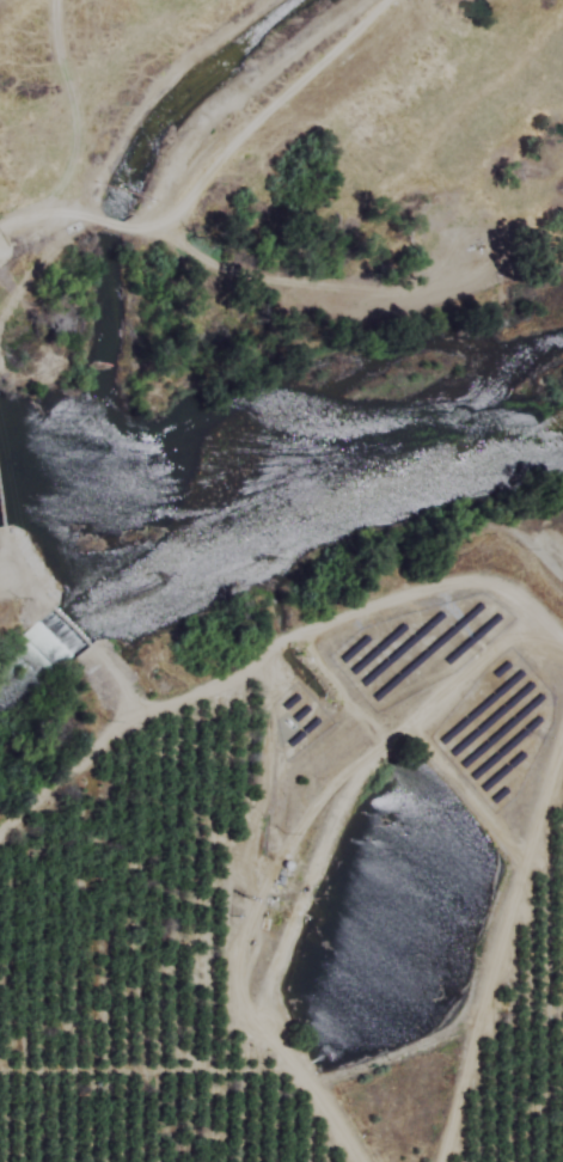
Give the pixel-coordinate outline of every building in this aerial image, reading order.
[(51,610),(0,664),(0,667),(35,700),(87,644),(51,610)]
